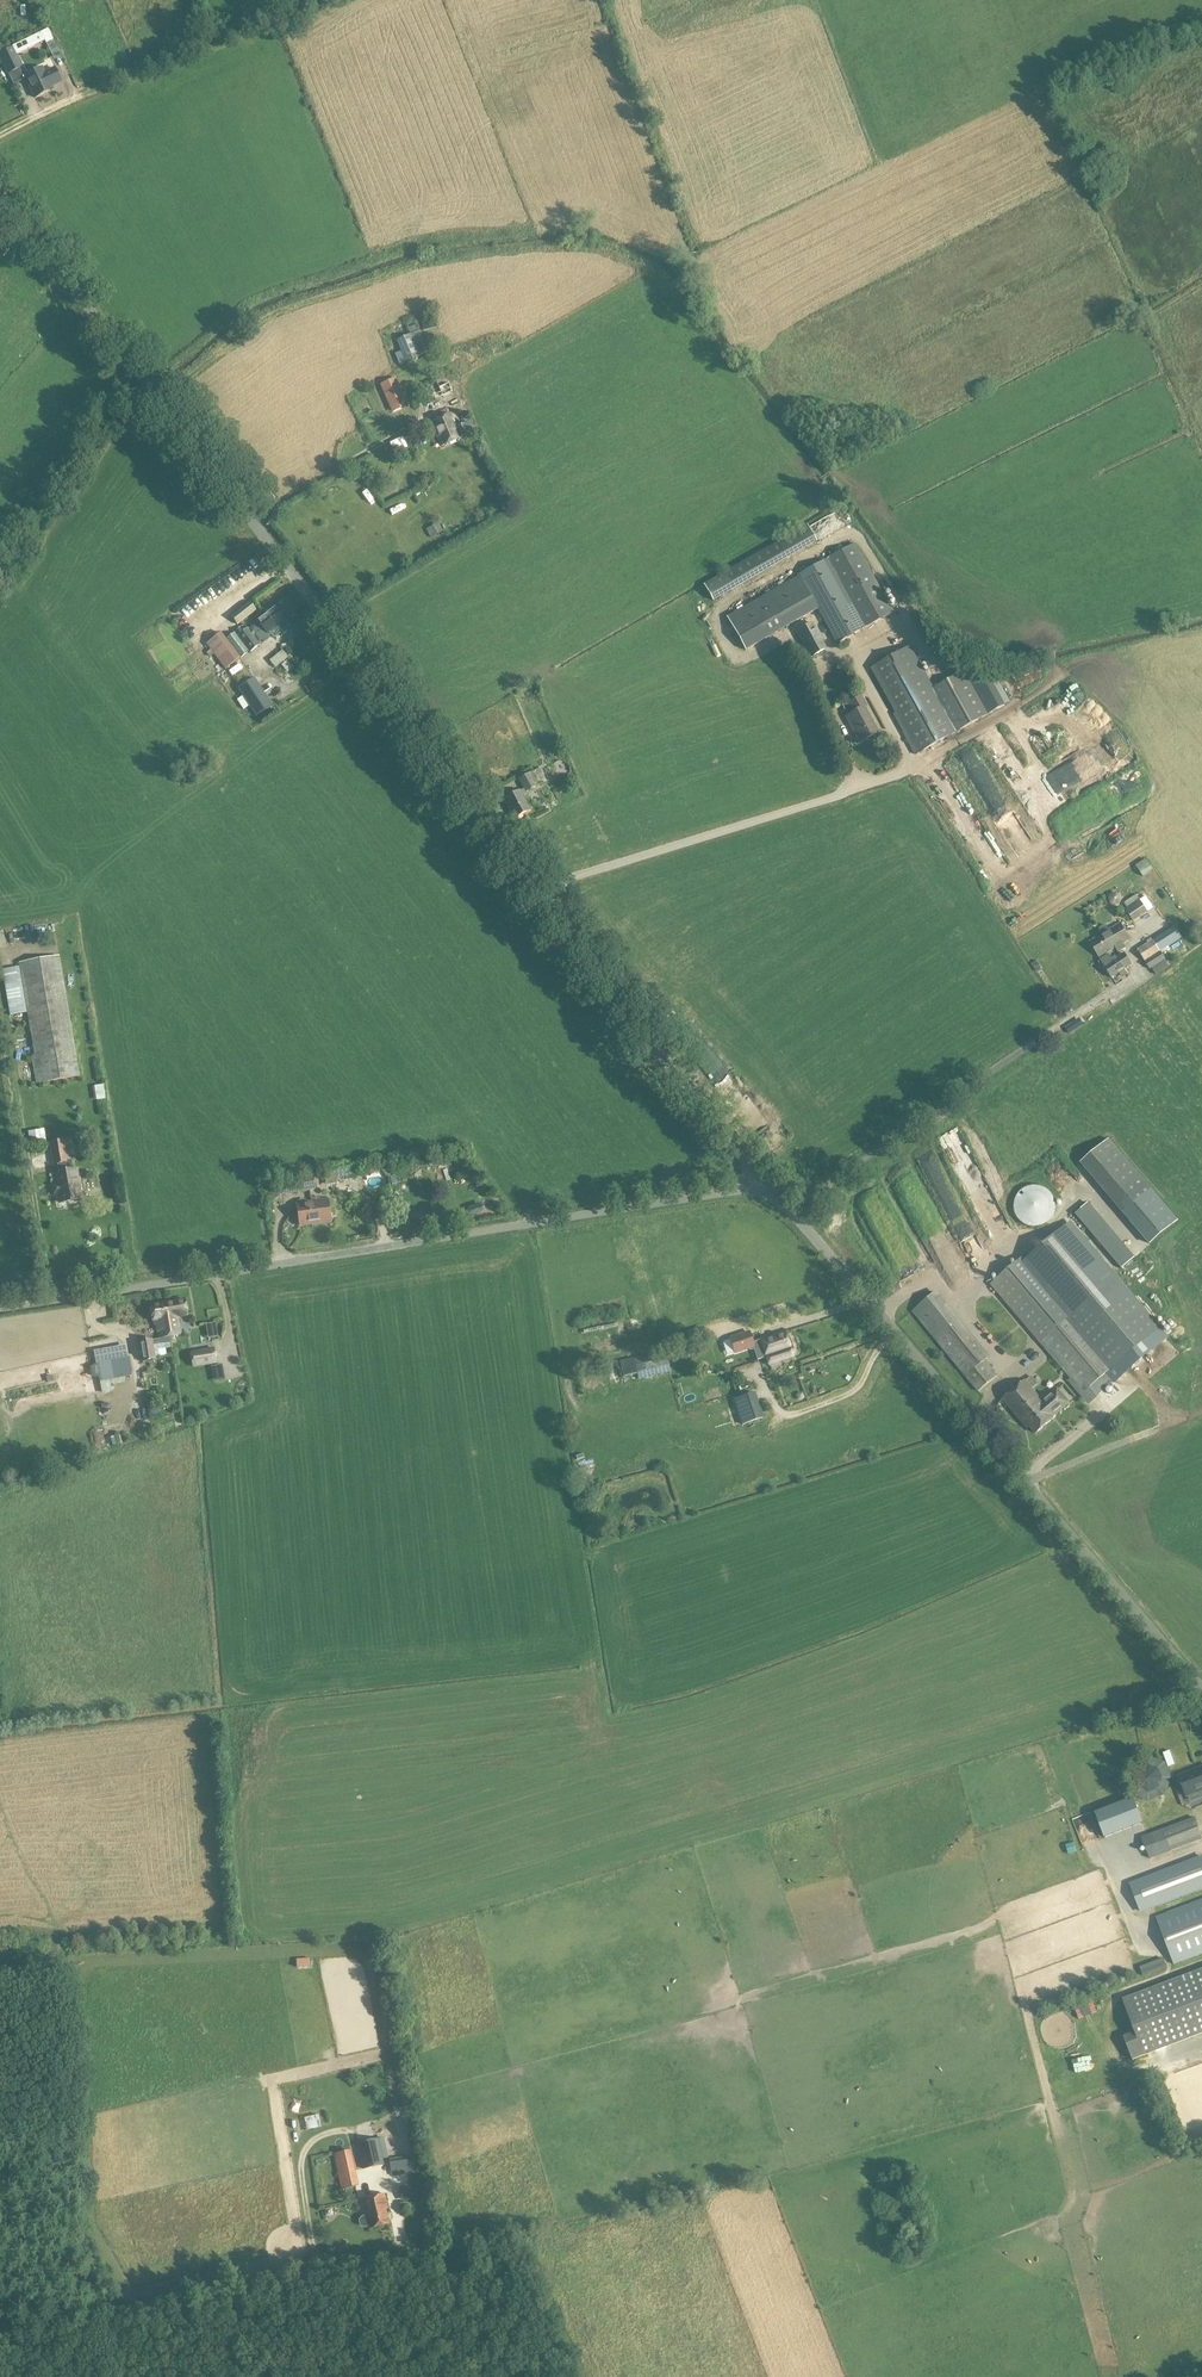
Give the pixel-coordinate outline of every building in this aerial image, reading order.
[(57,51),(50,30),(43,33),(50,53),(57,51)] [(0,54),(0,57),(8,74),(22,67),(13,48),(0,54)] [(45,74),(42,68),(25,77),(36,98),(48,92),(47,89),(51,87),(62,82),(55,69),(45,74)] [(27,91),(19,96),(23,104),(32,99),(27,91)] [(396,341),(405,364),(429,354),(420,331),(396,341)] [(442,397),(453,393),(446,376),(438,379),(438,381),(418,389),(424,405),(431,402),(431,401),(442,396),(442,397)] [(407,391),(401,394),(395,380),(382,385),(393,411),(406,406),(404,402),(411,399),(407,391)] [(442,448),(459,441),(459,439),(468,436),(467,435),(474,432),(469,422),(466,424),(460,411),(432,423),(442,448)] [(421,432),(414,435),(418,444),(426,441),(421,432)] [(358,469),(350,471),(352,479),(360,477),(358,469)] [(817,538),(838,528),(829,509),(808,519),(817,538)] [(436,521),(424,527),(428,535),(440,530),(436,521)] [(806,526),(704,585),(712,599),(713,601),(816,542),(815,540),(806,526)] [(856,544),(827,560),(865,629),(893,613),(856,544)] [(865,629),(827,560),(800,575),(837,643),(865,629)] [(797,577),(727,618),(746,651),(816,611),(797,577)] [(231,616),(237,625),(255,611),(249,602),(231,616)] [(286,622),(276,608),(264,617),(263,616),(257,620),(269,635),(276,630),(280,634),(288,628),(285,623),(286,622)] [(797,633),(811,658),(826,649),(813,625),(797,633)] [(207,645),(225,669),(240,658),(221,634),(207,645)] [(869,667),(916,754),(955,733),(932,691),(908,646),(869,667)] [(274,668),(288,657),(282,650),(268,661),(274,668)] [(970,682),(965,673),(932,691),(955,733),(1006,705),(988,673),(970,682)] [(272,706),(254,679),(238,689),(256,716),(272,706)] [(864,708),(867,707),(861,697),(849,703),(854,713),(846,717),(853,730),(855,728),(861,742),(878,734),(864,708)] [(1070,736),(1091,727),(1085,714),(1064,724),(1070,736)] [(1067,764),(1053,768),(1055,773),(1068,770),(1067,764)] [(540,769),(519,779),(525,793),(540,785),(540,786),(547,782),(540,769)] [(519,792),(504,800),(515,819),(530,810),(519,792)] [(1146,859),(1136,866),(1143,877),(1153,870),(1146,859)] [(1147,911),(1140,900),(1125,911),(1132,921),(1147,911)] [(1107,954),(1108,956),(1110,958),(1114,955),(1112,951),(1116,948),(1119,952),(1126,948),(1124,944),(1130,940),(1120,924),(1090,942),(1100,958),(1107,954)] [(1163,934),(1138,950),(1147,964),(1161,954),(1160,952),(1166,948),(1170,945),(1163,934)] [(1110,958),(1108,956),(1101,960),(1112,978),(1120,973),(1121,976),(1126,973),(1124,970),(1131,966),(1125,954),(1117,959),(1114,955),(1110,958)] [(1169,966),(1161,954),(1147,964),(1151,969),(1152,969),(1157,976),(1169,966)] [(18,978),(21,977),(35,1054),(31,1055),(36,1084),(80,1076),(60,957),(19,964),(20,972),(17,972),(18,978)] [(1038,960),(1032,963),(1037,972),(1043,968),(1038,960)] [(1080,1018),(1065,1028),(1069,1034),(1084,1025),(1080,1018)] [(21,1085),(29,1084),(26,1068),(19,1069),(21,1085)] [(96,1099),(104,1097),(100,1082),(92,1085),(96,1099)] [(43,1127),(27,1130),(27,1135),(44,1132),(43,1127)] [(68,1158),(64,1136),(48,1140),(52,1162),(68,1158)] [(348,1169),(337,1169),(338,1178),(348,1177),(348,1169)] [(77,1170),(56,1174),(60,1203),(82,1199),(77,1170)] [(925,1178),(946,1220),(961,1212),(941,1170),(925,1178)] [(1110,1196),(1150,1245),(1179,1221),(1138,1173),(1110,1196)] [(965,1184),(989,1233),(996,1229),(998,1233),(1006,1229),(980,1177),(965,1184)] [(282,1195),(280,1183),(264,1187),(267,1205),(284,1201),(282,1195)] [(1028,1221),(1043,1209),(1035,1199),(1020,1212),(1028,1221)] [(300,1226),(322,1223),(321,1220),(330,1219),(328,1201),(297,1205),(300,1226)] [(958,1217),(966,1232),(971,1229),(963,1214),(958,1217)] [(1024,1258),(993,1284),(1009,1303),(1017,1312),(1041,1341),(1085,1393),(1092,1400),(1104,1390),(1103,1390),(1165,1338),(1130,1296),(1113,1277),(1070,1226),(1027,1262),(1024,1258)] [(953,1278),(959,1270),(954,1266),(948,1273),(953,1278)] [(937,1291),(912,1311),(937,1341),(957,1367),(954,1370),(961,1379),(965,1376),(978,1392),(998,1376),(986,1361),(990,1358),(961,1322),(937,1291)] [(175,1303),(161,1304),(162,1315),(165,1314),(166,1327),(169,1327),(170,1336),(176,1335),(174,1318),(176,1318),(175,1303)] [(152,1322),(156,1321),(158,1337),(170,1336),(169,1327),(166,1327),(165,1314),(162,1315),(161,1304),(150,1305),(152,1322)] [(768,1364),(793,1357),(786,1333),(761,1340),(768,1364)] [(716,1348),(719,1367),(743,1362),(740,1343),(716,1348)] [(127,1346),(94,1352),(100,1382),(131,1376),(127,1357),(129,1357),(127,1346)] [(680,1350),(683,1359),(694,1356),(691,1346),(680,1350)] [(192,1368),(217,1364),(214,1348),(190,1352),(192,1368)] [(638,1380),(671,1372),(668,1358),(635,1366),(638,1380)] [(610,1374),(618,1372),(616,1365),(608,1366),(610,1374)] [(1052,1418),(1069,1403),(1057,1389),(1042,1402),(1025,1382),(1004,1400),(1028,1428),(1029,1426),(1036,1434),(1053,1419),(1052,1418)] [(756,1393),(734,1400),(742,1427),(764,1420),(756,1393)] [(107,1408),(100,1409),(102,1420),(109,1419),(107,1408)] [(1172,1757),(1166,1759),(1168,1765),(1174,1763),(1172,1757)] [(1180,1776),(1187,1796),(1201,1791),(1201,1768),(1180,1776)] [(1140,1824),(1134,1795),(1095,1803),(1102,1837),(1118,1834),(1117,1829),(1140,1824)] [(1195,1817),(1141,1838),(1150,1860),(1201,1840),(1201,1837),(1195,1817)] [(1130,1885),(1140,1911),(1201,1888),(1201,1858),(1130,1885)] [(1174,1966),(1201,1955),(1201,1900),(1156,1917),(1174,1966)] [(308,1955),(295,1956),(295,1963),(308,1963),(308,1955)] [(1163,1959),(1140,1967),(1143,1976),(1167,1968),(1163,1959)] [(1132,2061),(1201,2034),(1201,1970),(1123,2000),(1135,2032),(1123,2036),(1132,2061)] [(303,2116),(306,2127),(325,2123),(322,2112),(303,2116)] [(377,2139),(357,2143),(363,2170),(383,2165),(377,2139)] [(333,2154),(339,2180),(341,2189),(358,2186),(350,2150),(333,2154)] [(413,2156),(389,2159),(390,2172),(398,2171),(399,2175),(415,2173),(413,2156)] [(419,2185),(400,2187),(402,2200),(421,2198),(419,2185)] [(386,2210),(387,2209),(384,2195),(361,2200),(365,2214),(367,2214),(367,2215),(362,2217),(359,2220),(360,2226),(364,2228),(369,2226),(370,2228),(389,2224),(386,2210)]
